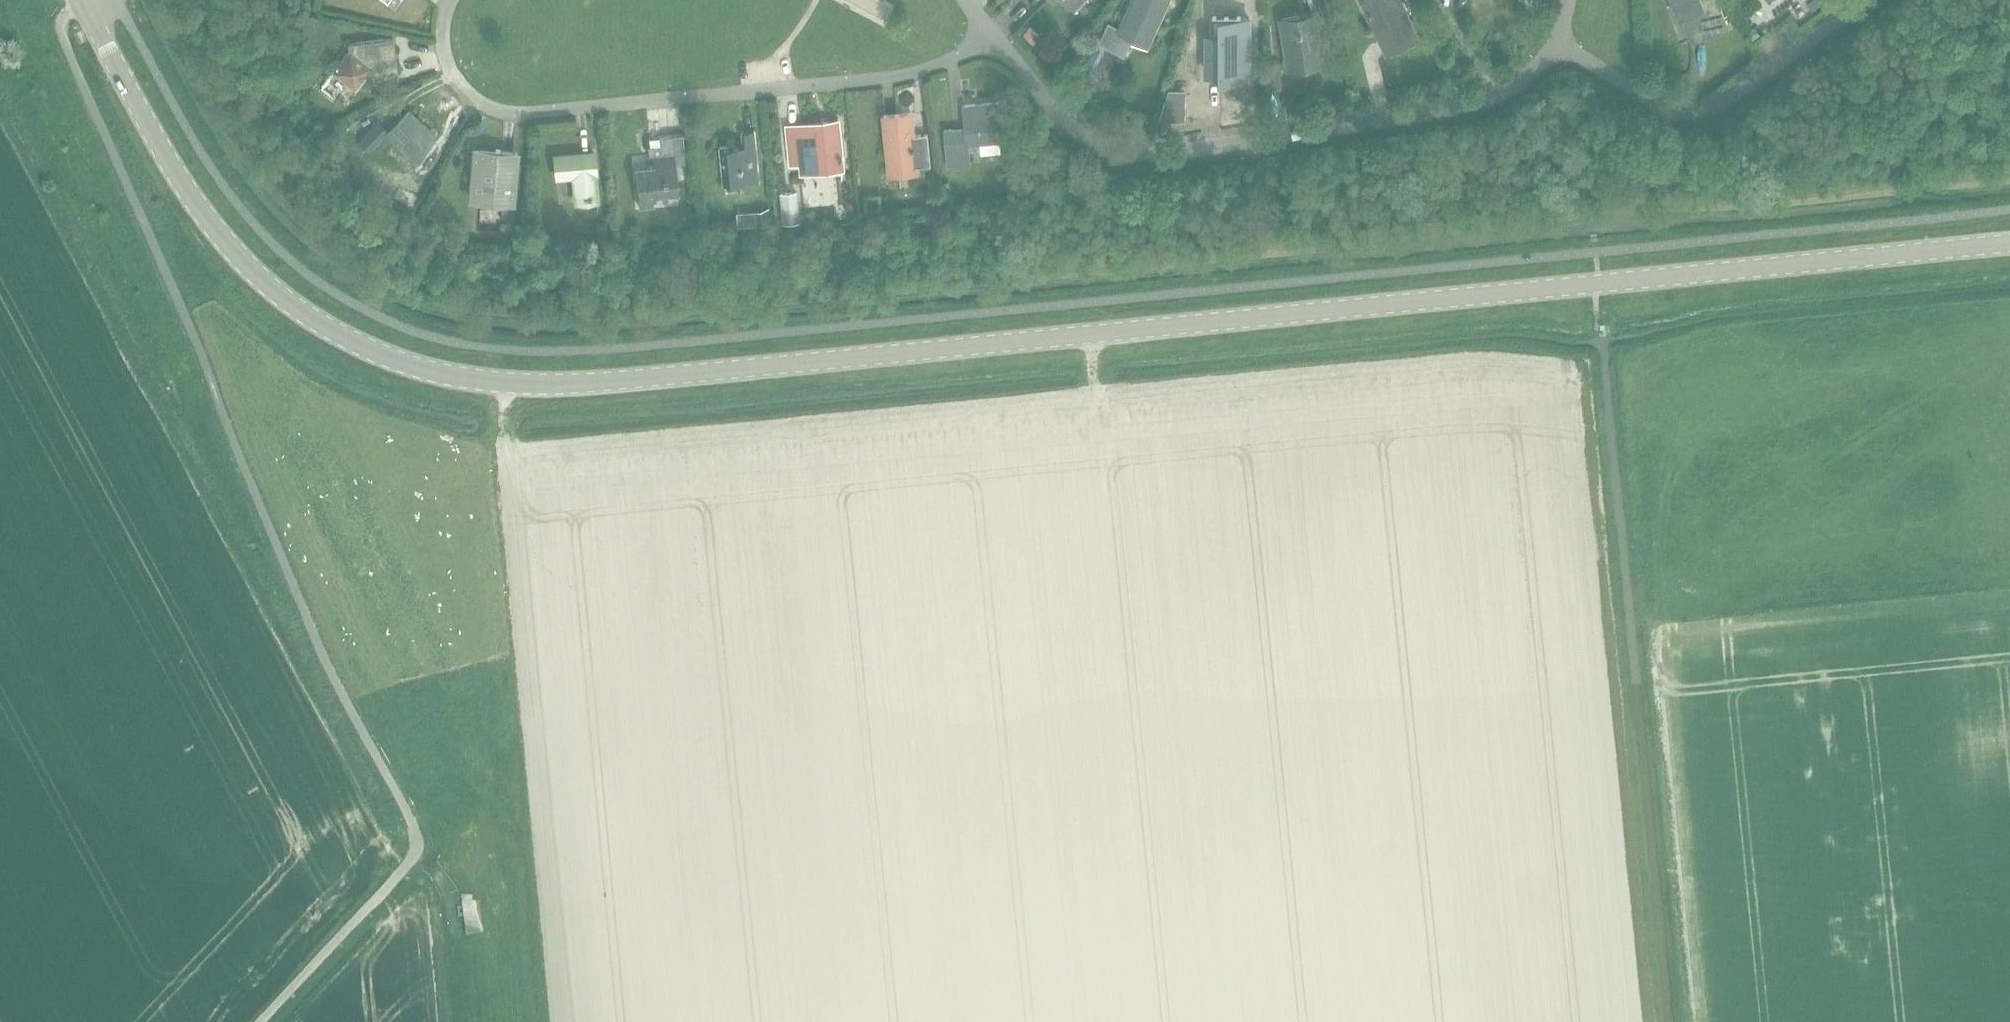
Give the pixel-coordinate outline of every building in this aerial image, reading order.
[(1167,0),(1132,0),(1120,27),(1109,22),(1101,41),(1123,52),(1130,35),(1135,37),(1134,39),(1147,44),(1167,0)] [(1386,53),(1419,37),(1402,0),(1363,0),(1361,1),(1386,53)] [(1729,27),(1717,0),(1674,0),(1682,19),(1693,14),(1703,38),(1729,27)] [(1289,67),(1325,62),(1317,12),(1281,17),(1289,67)] [(1212,34),(1207,35),(1207,72),(1221,72),(1221,76),(1249,76),(1249,17),(1241,17),(1241,16),(1212,16),(1212,34)] [(370,66),(396,63),(393,37),(348,42),(348,48),(331,71),(354,88),(370,66)] [(1279,62),(1265,63),(1266,87),(1280,86),(1279,62)] [(416,126),(438,114),(426,92),(350,134),(361,156),(377,147),(388,167),(427,146),(416,126)] [(944,128),(948,166),(970,164),(968,142),(1004,139),(1000,101),(963,104),(965,126),(944,128)] [(1163,102),(1159,118),(1184,118),(1184,102),(1163,102)] [(928,133),(913,134),(911,112),(885,115),(890,175),(919,172),(919,165),(930,164),(928,133)] [(799,173),(842,169),(837,120),(797,124),(800,150),(790,151),(791,164),(798,164),(799,173)] [(723,182),(759,179),(755,129),(742,130),(744,147),(735,147),(734,144),(720,146),(723,182)] [(651,197),(678,194),(672,134),(669,134),(669,135),(658,136),(660,153),(648,154),(649,164),(635,165),(639,205),(652,204),(651,197)] [(475,150),(471,196),(511,200),(515,154),(475,150)] [(594,151),(554,155),(556,176),(573,174),(575,196),(584,195),(584,196),(596,195),(594,172),(596,172),(594,151)] [(797,190),(780,192),(783,223),(799,221),(797,190)] [(474,883),(462,884),(465,917),(477,916),(474,883)]
